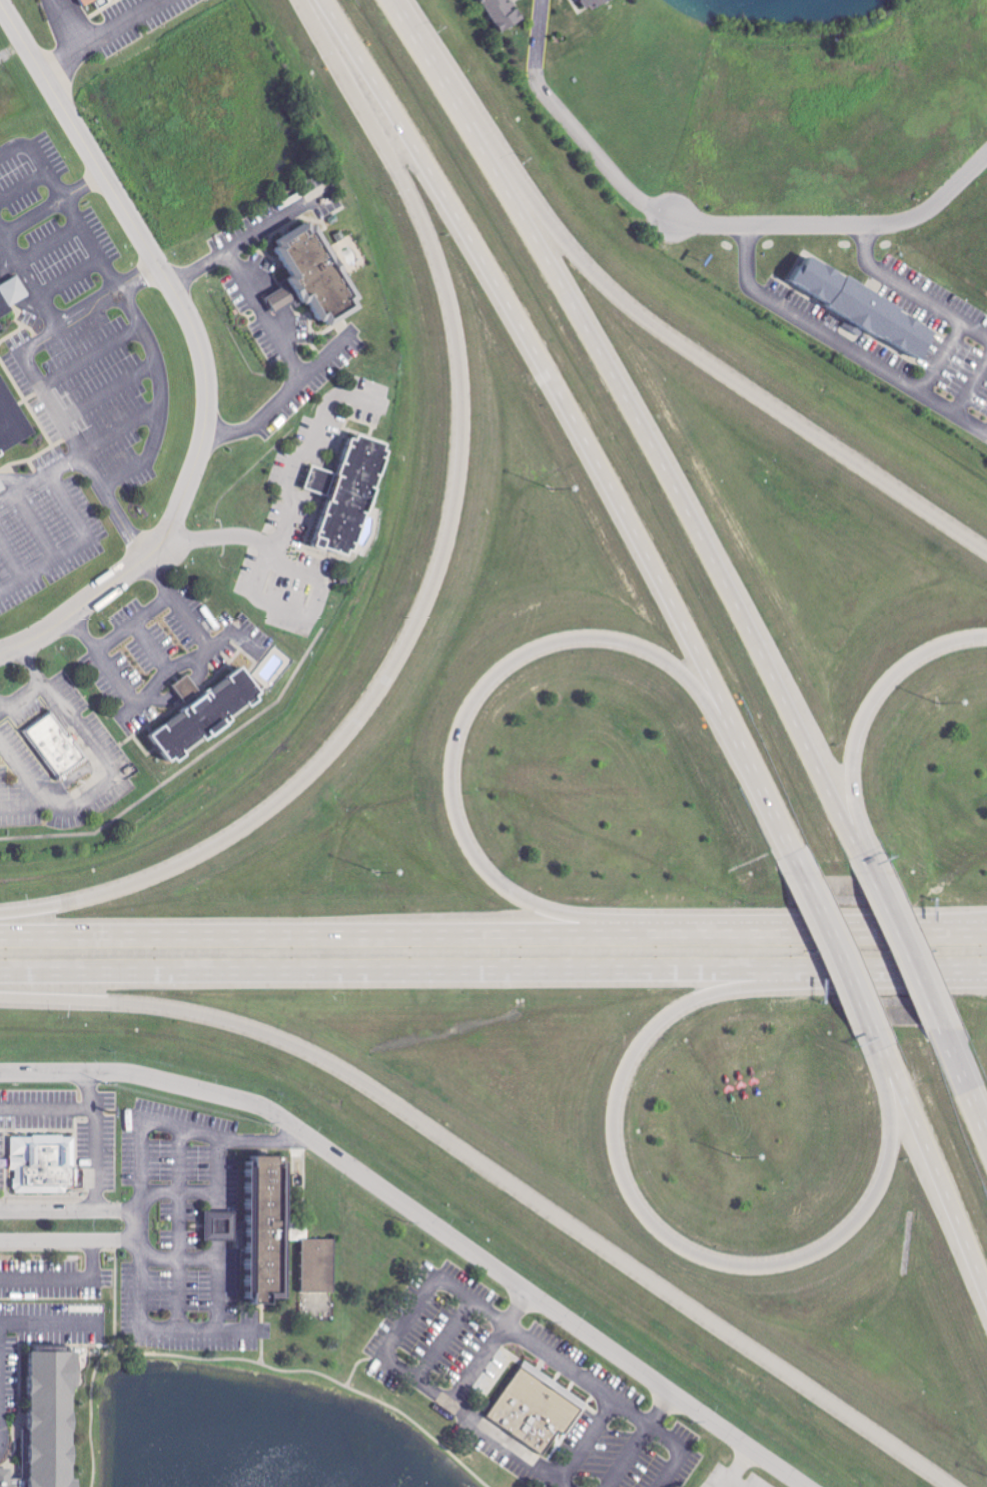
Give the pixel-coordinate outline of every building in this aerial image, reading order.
[(526,21),(514,0),(483,0),(504,35),(526,21)] [(592,13),(614,0),(585,0),(592,13)] [(314,220),(365,307),(325,331),(306,299),(279,315),(269,299),(297,283),(274,244),(314,220)] [(932,328),(913,360),(863,329),(856,340),(838,330),(846,318),(787,283),(806,252),(932,328)] [(318,470),(340,477),(354,435),(394,449),(355,562),(318,549),(335,501),(310,492),(318,470)] [(185,674),(199,693),(237,665),(259,695),(166,763),(145,734),(184,705),(170,685),(185,674)] [(49,709),(85,758),(56,780),(20,731),(49,709)] [(7,1139),(72,1137),(74,1196),(7,1197),(7,1167),(7,1139)] [(255,1154),(291,1155),(291,1224),(315,1224),(315,1243),(341,1243),(340,1296),(309,1296),(309,1244),(290,1244),(289,1300),(275,1300),(275,1307),(254,1307),(254,1226),(254,1214),(255,1154)] [(239,1209),(211,1210),(211,1236),(237,1236),(237,1226),(254,1226),(254,1214),(239,1215),(239,1209)] [(79,1352),(78,1486),(33,1486),(34,1352),(79,1352)] [(485,1414),(541,1453),(558,1429),(563,1433),(584,1403),(523,1360),(485,1414)] [(23,1485),(23,1486),(0,1486),(0,1467),(16,1467),(16,1485),(23,1485)]
